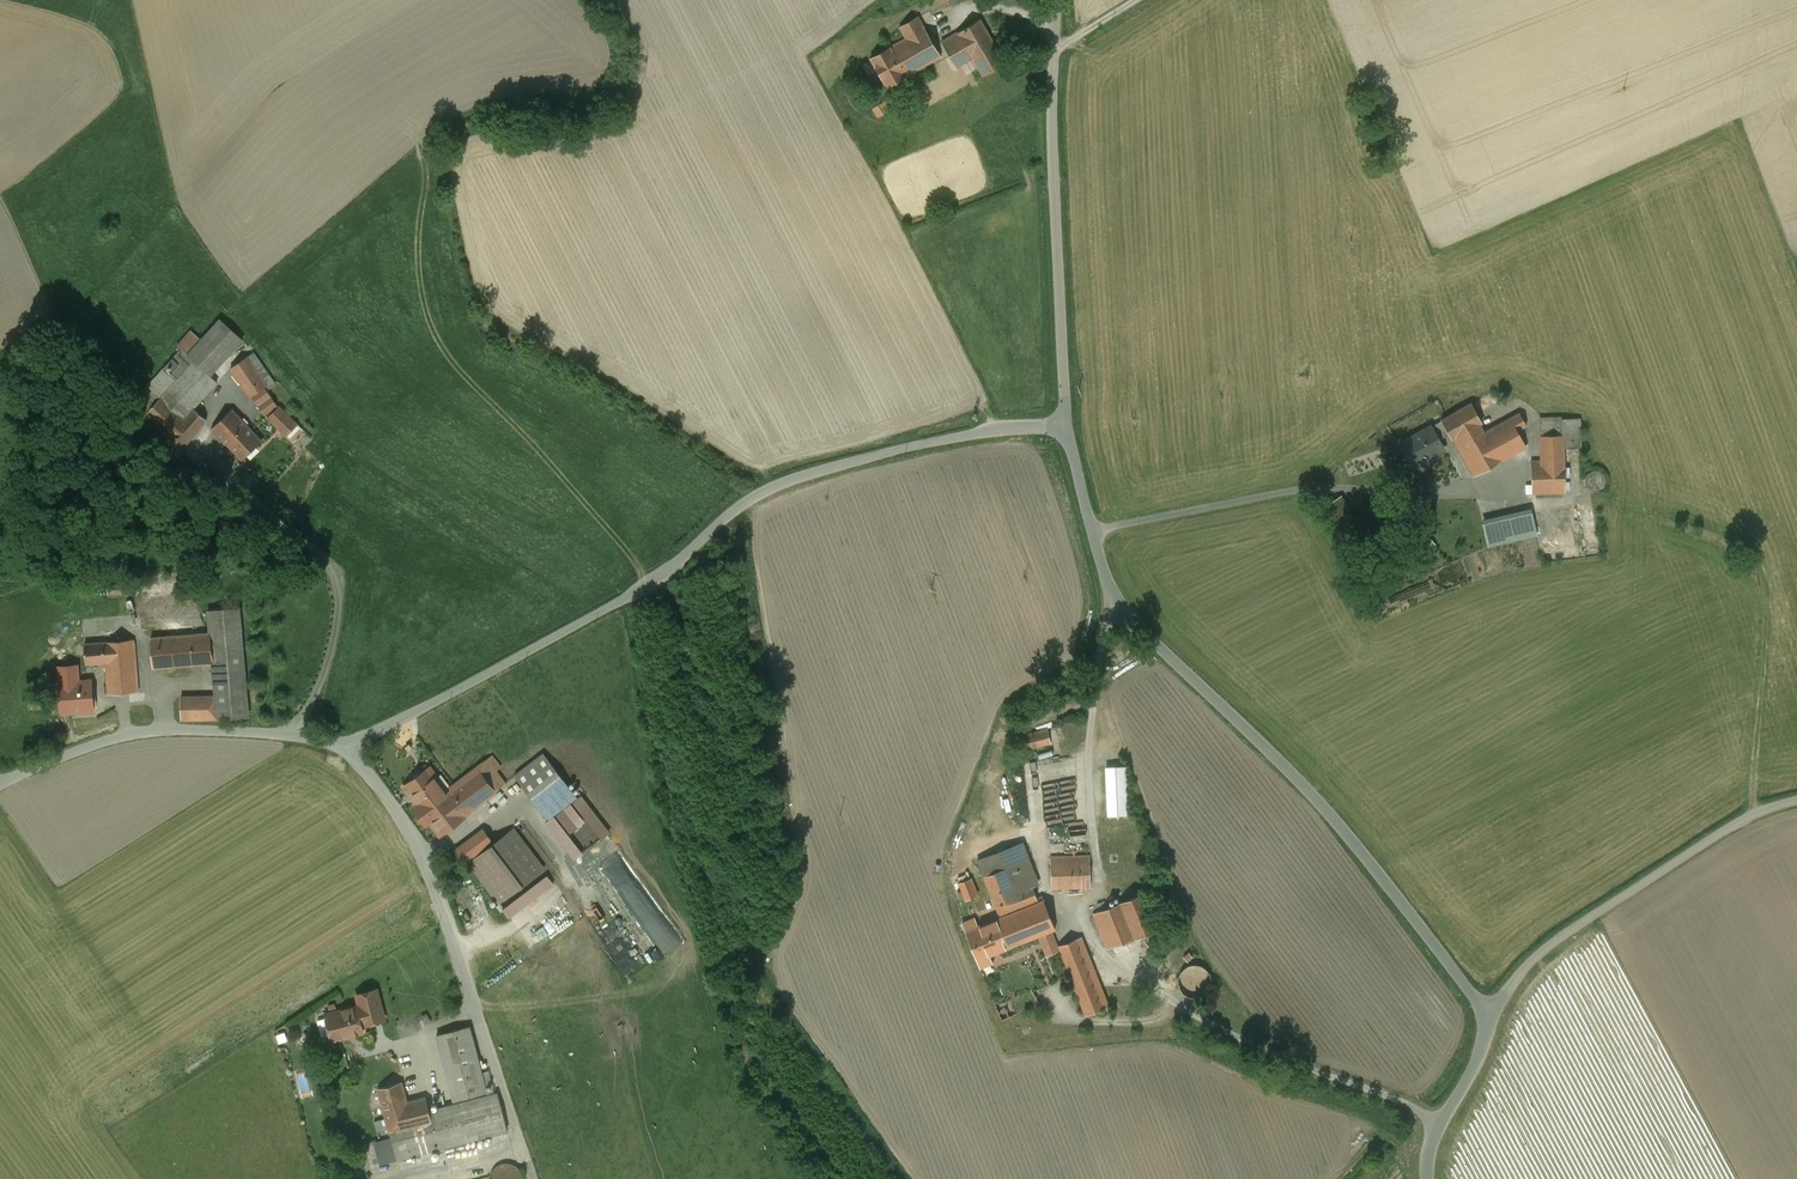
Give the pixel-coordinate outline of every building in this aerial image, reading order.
[(918,16),(900,27),(906,38),(924,27),(918,16)] [(1005,63),(980,19),(958,32),(973,58),(983,75),(1005,63)] [(906,38),(890,47),(906,76),(941,56),(924,27),(906,38)] [(973,58),(958,32),(942,41),(957,68),(973,58)] [(890,47),(871,58),(887,87),(906,76),(890,47)] [(881,116),(896,108),(891,98),(876,106),(881,116)] [(202,340),(191,330),(177,346),(182,349),(148,386),(153,391),(140,405),(148,413),(147,414),(163,428),(169,434),(168,436),(182,449),(205,423),(205,419),(193,408),(217,382),(211,376),(243,340),(220,320),(202,340)] [(84,322),(72,334),(77,339),(89,328),(84,322)] [(267,385),(247,356),(230,368),(250,397),(264,387),(267,385)] [(264,387),(252,395),(253,398),(265,389),(264,387)] [(277,406),(265,389),(253,398),(265,415),(267,413),(277,406)] [(1471,403),(1441,420),(1442,421),(1448,433),(1452,438),(1479,423),(1481,422),(1471,403)] [(277,406),(267,413),(271,416),(279,408),(277,406)] [(271,416),(269,418),(285,435),(296,423),(280,407),(279,408),(271,416)] [(232,409),(212,428),(227,444),(242,460),(262,440),(248,425),(247,425),(232,409)] [(1519,413),(1484,432),(1479,423),(1452,438),(1473,476),(1526,446),(1517,430),(1526,425),(1519,413)] [(163,428),(147,414),(141,419),(158,433),(163,428)] [(1579,418),(1539,419),(1541,461),(1530,461),(1532,493),(1565,492),(1563,447),(1580,446),(1579,418)] [(1431,426),(1399,443),(1412,466),(1444,449),(1438,439),(1448,433),(1442,421),(1432,428),(1431,426)] [(1594,471),(1592,471),(1590,472),(1589,473),(1588,474),(1586,476),(1585,478),(1585,479),(1585,481),(1585,483),(1585,484),(1586,486),(1587,487),(1588,489),(1590,490),(1591,491),(1593,491),(1595,491),(1597,491),(1599,490),(1602,489),(1603,488),(1604,486),(1604,485),(1605,483),(1605,481),(1605,479),(1605,478),(1604,475),(1602,473),(1600,472),(1599,472),(1597,471),(1594,471)] [(1367,539),(1340,495),(1322,507),(1349,550),(1367,539)] [(1531,512),(1483,523),(1488,545),(1536,534),(1531,512)] [(1427,535),(1412,547),(1420,557),(1435,544),(1427,535)] [(125,584),(108,584),(108,594),(125,594),(125,584)] [(239,608),(209,611),(210,633),(223,632),(226,661),(213,663),(216,696),(218,719),(248,716),(239,608)] [(177,636),(151,638),(153,668),(213,663),(226,661),(223,632),(210,633),(177,636)] [(134,639),(84,644),(86,664),(105,662),(108,694),(138,691),(134,639)] [(91,680),(59,683),(61,713),(93,710),(91,680)] [(199,699),(182,699),(181,718),(199,719),(218,719),(216,696),(198,698),(199,699)] [(1047,729),(1015,737),(1019,751),(1051,743),(1047,729)] [(543,754),(515,776),(548,819),(577,797),(543,754)] [(501,767),(492,755),(487,759),(496,771),(501,767)] [(1062,758),(1028,760),(1029,774),(1063,771),(1062,758)] [(496,771),(487,759),(477,766),(496,791),(506,783),(496,771)] [(446,789),(444,791),(463,816),(481,803),(480,802),(496,791),(477,766),(446,789)] [(1124,766),(1107,767),(1109,815),(1127,814),(1124,766)] [(430,767),(403,787),(417,806),(441,787),(444,791),(446,789),(430,767)] [(417,806),(413,809),(425,825),(428,822),(439,836),(464,817),(463,816),(444,791),(441,787),(417,806)] [(493,844),(468,863),(499,903),(544,868),(513,828),(493,844)] [(483,830),(455,850),(466,865),(468,863),(493,844),(483,830)] [(1022,843),(997,853),(1003,869),(1004,869),(1013,892),(1031,885),(1032,886),(1033,886),(1033,885),(1038,883),(1022,843)] [(1089,855),(1050,857),(1051,888),(1090,887),(1089,855)] [(1153,866),(1143,870),(1149,886),(1159,882),(1153,866)] [(977,895),(967,868),(951,874),(961,901),(977,895)] [(1003,869),(984,877),(1000,917),(1038,902),(1036,898),(1032,886),(1031,885),(1013,892),(1004,869),(1003,869)] [(1147,892),(1093,913),(1107,948),(1161,927),(1147,892)] [(978,926),(965,931),(977,960),(1055,929),(1043,899),(1038,902),(1000,917),(978,926)] [(975,918),(962,923),(965,931),(978,926),(975,918)] [(1107,1003),(1082,940),(1060,949),(1085,1012),(1107,1003)] [(1194,965),(1191,965),(1189,966),(1186,967),(1184,968),(1183,970),(1181,972),(1180,975),(1179,977),(1178,979),(1178,981),(1179,984),(1179,986),(1179,987),(1181,989),(1183,991),(1184,993),(1186,994),(1188,995),(1191,996),(1194,997),(1198,996),(1201,995),(1204,993),(1205,992),(1207,990),(1208,989),(1209,987),(1210,985),(1210,984),(1211,982),(1211,979),(1210,977),(1210,974),(1208,972),(1207,970),(1206,969),(1204,968),(1202,966),(1200,965),(1196,965),(1194,965)] [(376,989),(356,995),(359,1005),(364,1024),(384,1019),(376,989)] [(359,1005),(325,1014),(332,1040),(363,1032),(361,1024),(364,1024),(359,1005)] [(469,1026),(436,1035),(454,1099),(487,1091),(469,1026)] [(407,1101),(401,1082),(378,1088),(386,1117),(390,1132),(390,1133),(432,1122),(429,1110),(425,1096),(425,1097),(407,1101)] [(432,1122),(390,1133),(397,1159),(507,1131),(497,1091),(488,1094),(429,1110),(432,1122)] [(386,1117),(374,1121),(378,1135),(390,1132),(386,1117)] [(503,1162),(500,1163),(497,1165),(496,1166),(494,1167),(492,1170),(491,1173),(490,1175),(490,1177),(490,1178),(523,1178),(523,1176),(523,1175),(522,1173),(521,1171),(520,1169),(519,1168),(517,1165),(514,1164),(511,1163),(509,1162),(506,1162),(503,1162)]
